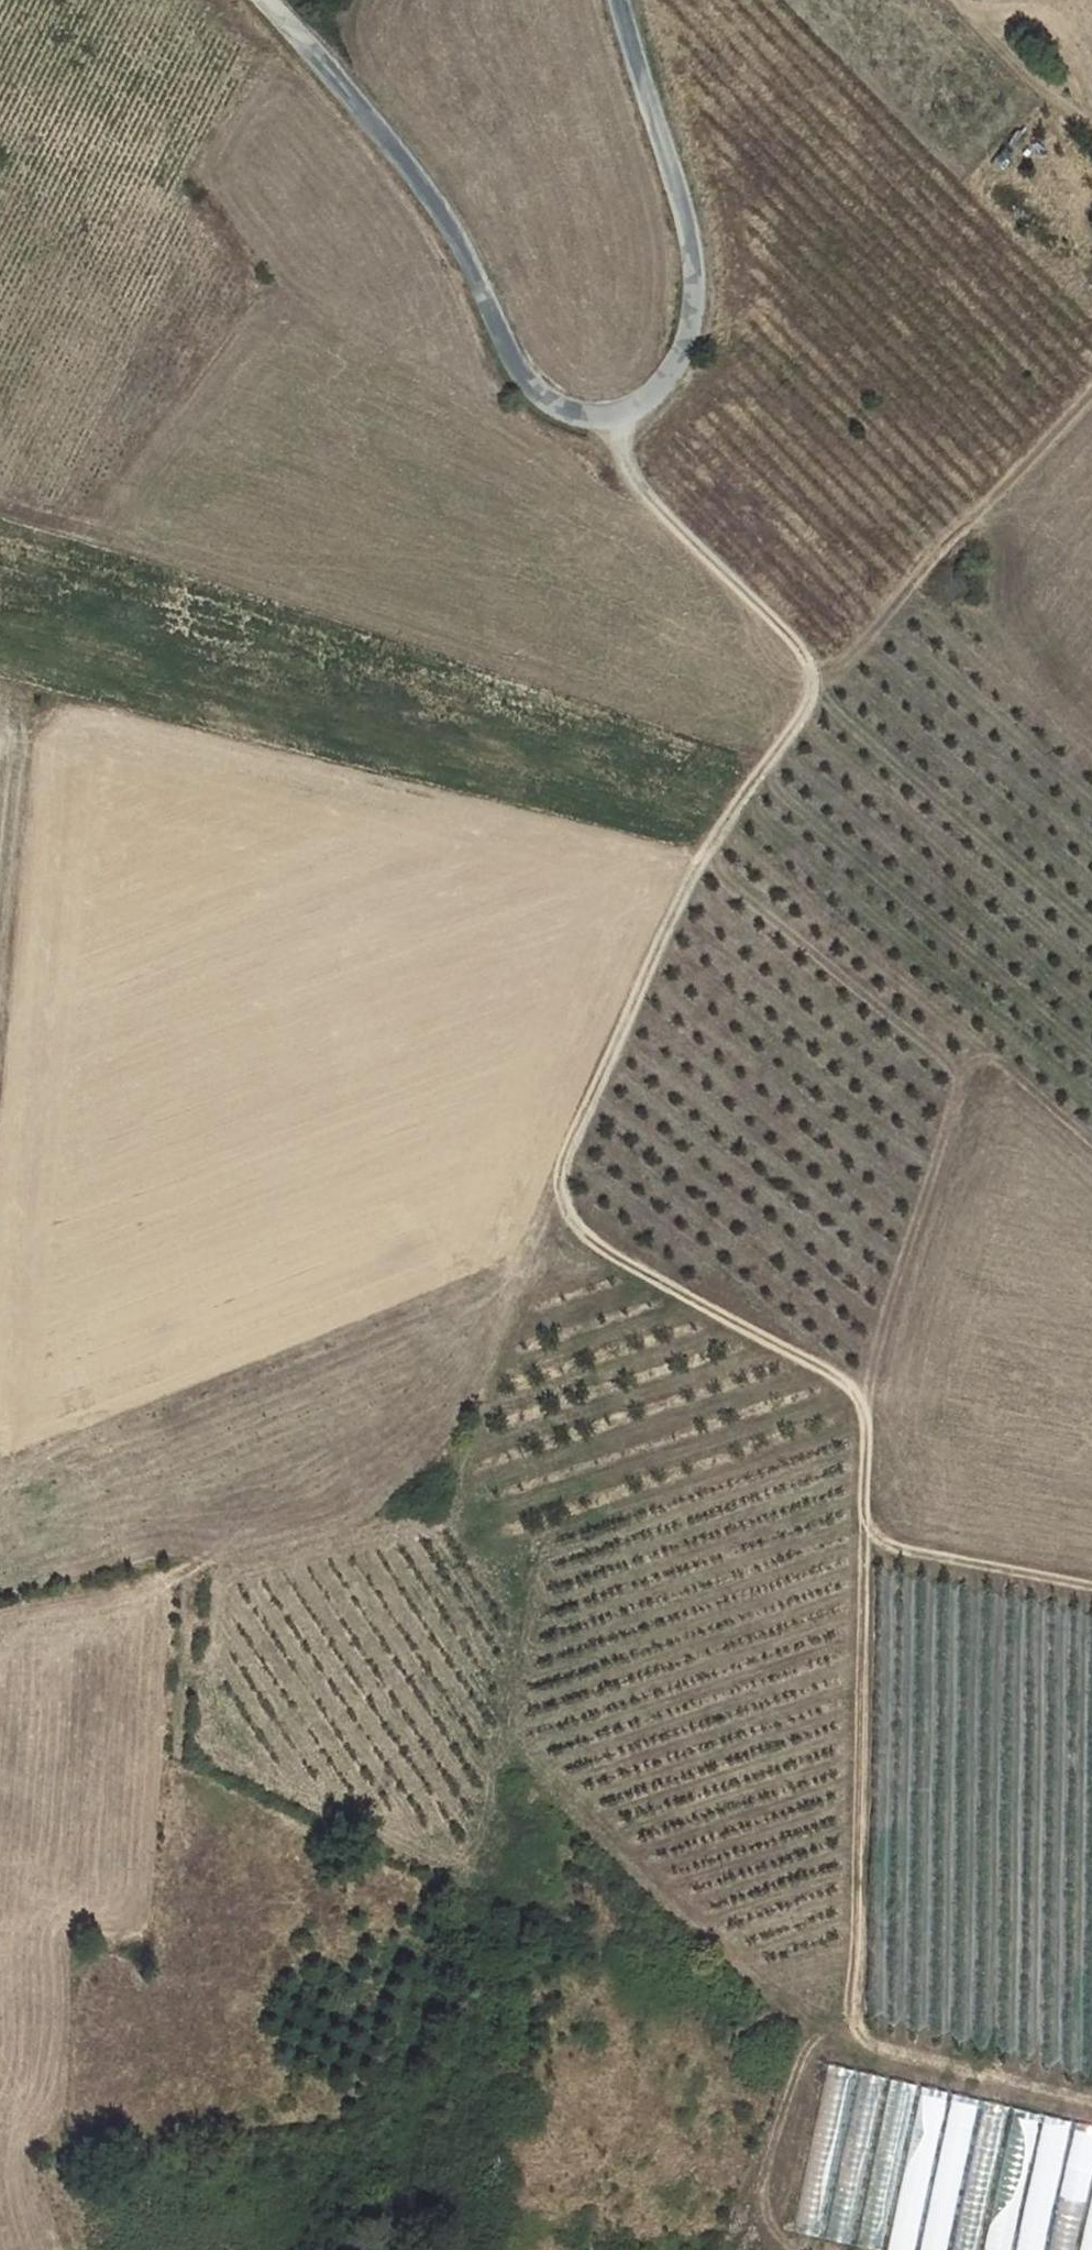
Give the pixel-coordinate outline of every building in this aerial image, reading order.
[(1040,2115),(1014,2249),(1091,2249),(1091,2124),(1040,2115)]
